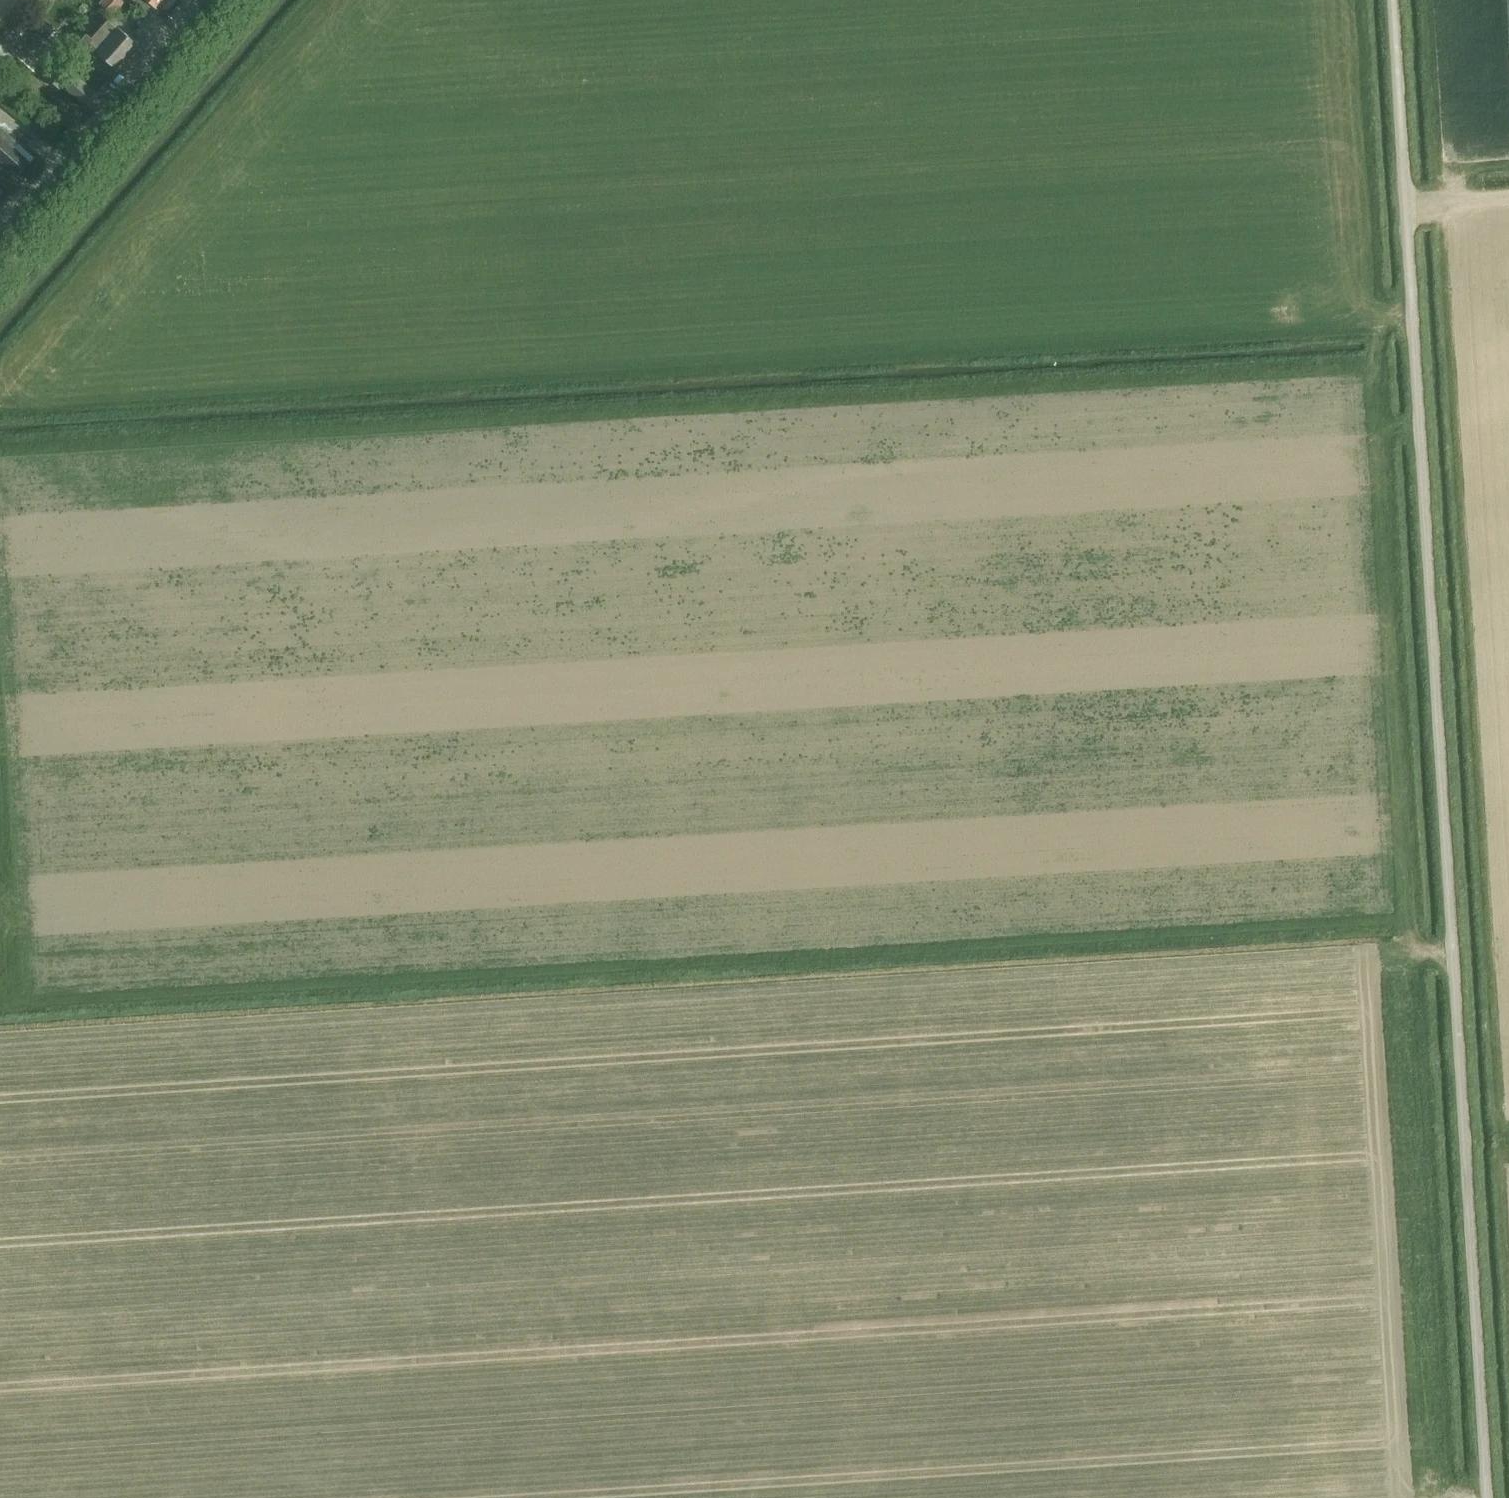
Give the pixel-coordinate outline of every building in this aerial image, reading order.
[(101,5),(114,16),(125,4),(122,0),(106,0),(101,5)] [(158,10),(167,0),(147,0),(158,10)] [(99,53),(99,54),(117,69),(138,45),(109,20),(89,44),(99,53)] [(0,44),(0,59),(7,65),(16,56),(1,43),(0,44)] [(96,93),(81,79),(78,77),(67,89),(85,105),(96,93)] [(1,160),(1,159),(19,175),(30,163),(13,148),(18,143),(0,127),(0,160),(1,160)]
